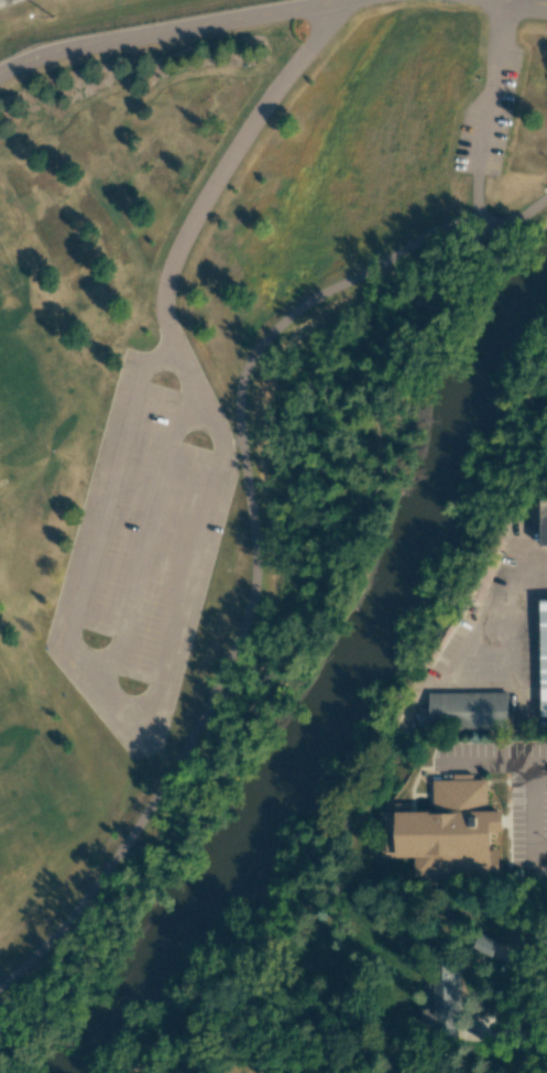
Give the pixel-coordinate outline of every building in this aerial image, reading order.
[(507,692),(429,693),(429,707),(418,707),(418,730),(507,729),(507,692)] [(413,880),(498,878),(498,849),(490,850),(490,832),(503,832),(503,810),(487,810),(487,780),(432,780),(432,811),(380,812),(380,822),(388,822),(388,831),(395,831),(396,857),(413,857),(413,880)] [(472,948),(490,957),(496,942),(479,933),(472,948)] [(457,1036),(459,964),(433,963),(432,1009),(419,1009),(418,1024),(432,1025),(432,1035),(457,1036)]
